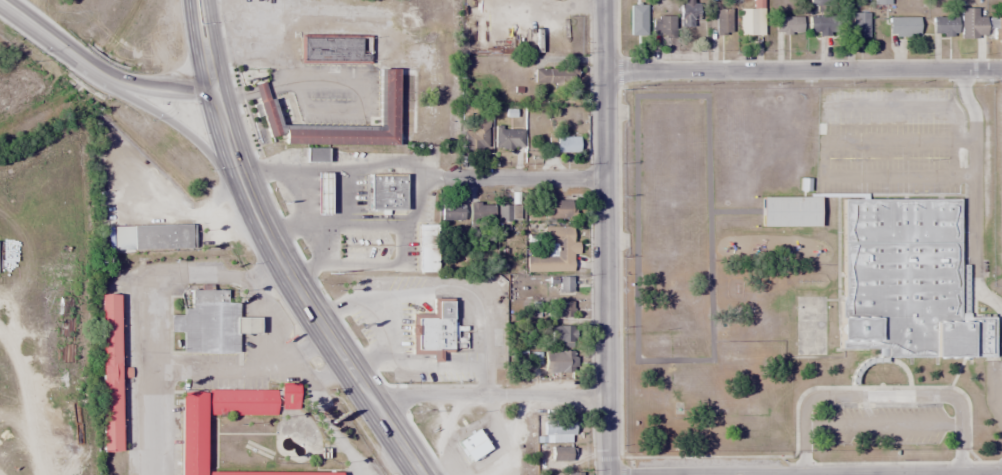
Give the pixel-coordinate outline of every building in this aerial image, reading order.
[(698,25),(698,0),(680,0),(680,25),(698,25)] [(765,7),(739,7),(739,35),(765,35),(765,7)] [(961,37),(985,37),(985,16),(978,16),(978,8),(961,8),(961,37)] [(729,9),(716,9),(716,32),(729,32),(729,9)] [(869,12),(851,12),(851,36),(869,36),(869,12)] [(652,36),(674,36),(674,16),(652,16),(652,36)] [(801,32),(801,16),(775,16),(775,32),(801,32)] [(808,16),(808,35),(834,35),(834,16),(808,16)] [(920,16),(888,16),(888,36),(920,36),(920,16)] [(957,17),(932,17),(932,36),(957,36),(957,17)] [(993,17),(992,41),(1001,42),(1001,17),(993,17)] [(370,36),(302,36),(302,61),(370,62),(370,36)] [(534,84),(576,84),(576,67),(534,67),(534,84)] [(395,145),(395,131),(413,131),(413,86),(395,86),(395,68),(381,68),(379,128),(282,126),(282,143),(395,145)] [(252,85),(266,136),(277,133),(263,82),(252,85)] [(463,150),(488,150),(488,115),(473,115),(473,127),(463,127),(463,150)] [(523,148),(523,128),(495,128),(495,148),(523,148)] [(556,136),(556,152),(578,152),(578,136),(556,136)] [(326,206),(326,172),(316,172),(316,206),(326,206)] [(405,208),(405,173),(368,173),(368,208),(405,208)] [(760,226),(818,226),(818,196),(760,196),(760,226)] [(961,198),(839,198),(839,349),(884,349),(884,356),(991,356),(992,320),(960,319),(961,198)] [(570,201),(545,201),(545,217),(570,217),(570,201)] [(463,220),(463,202),(439,202),(439,220),(463,220)] [(493,222),(493,202),(469,202),(469,222),(493,222)] [(498,221),(520,221),(520,203),(498,203),(498,221)] [(417,271),(436,271),(436,224),(417,224),(417,271)] [(571,271),(571,253),(578,253),(578,241),(571,241),(571,226),(544,225),(543,255),(525,255),(525,271),(571,271)] [(572,277),(559,277),(559,292),(572,292),(572,277)] [(182,352),(236,353),(237,332),(259,333),(259,316),(237,316),(237,301),(228,301),(228,289),(190,289),(189,312),(170,311),(170,332),(182,332),(182,352)] [(451,351),(451,315),(413,315),(413,351),(451,351)] [(574,325),(545,325),(545,346),(574,346),(574,325)] [(546,352),(546,373),(576,373),(576,352),(546,352)] [(298,408),(298,382),(280,382),(280,408),(298,408)] [(275,414),(275,390),(179,389),(178,474),(339,474),(339,472),(203,471),(204,414),(275,414)] [(489,448),(475,428),(455,442),(469,462),(489,448)] [(551,461),(570,461),(570,444),(551,444),(551,461)]
